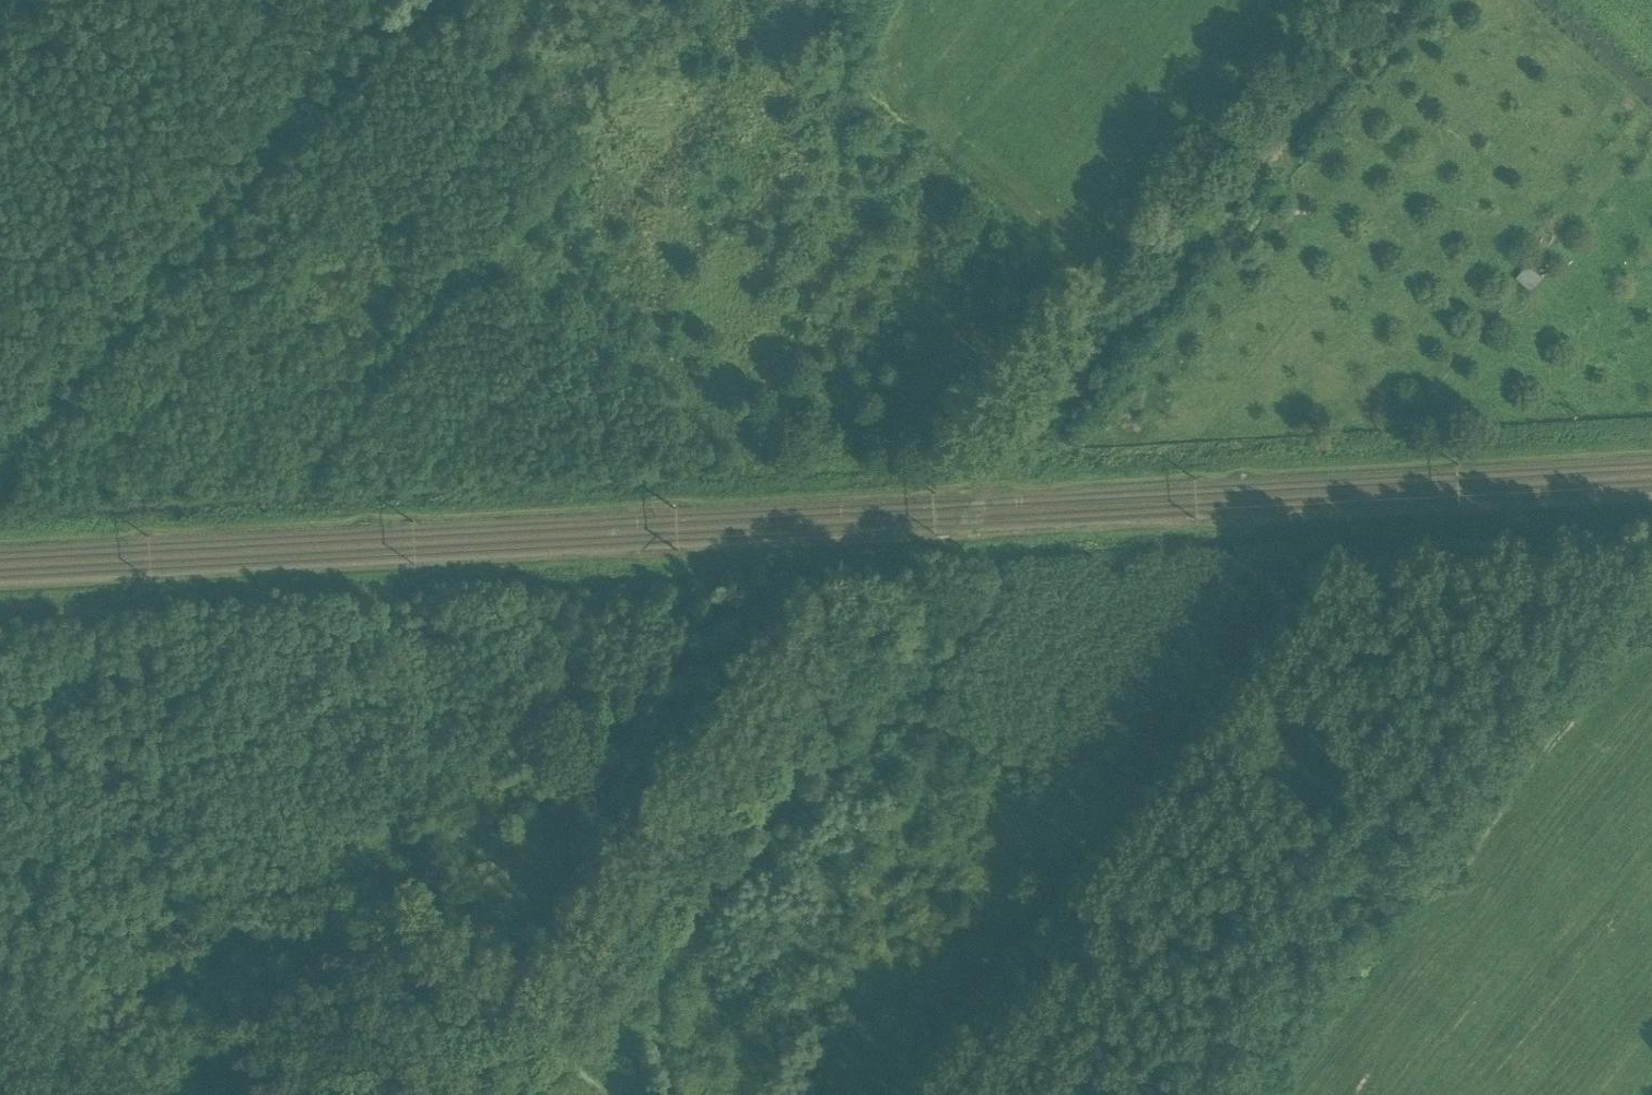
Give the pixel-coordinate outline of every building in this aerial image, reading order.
[(1533,289),(1540,280),(1527,269),(1519,277),(1533,289)]
